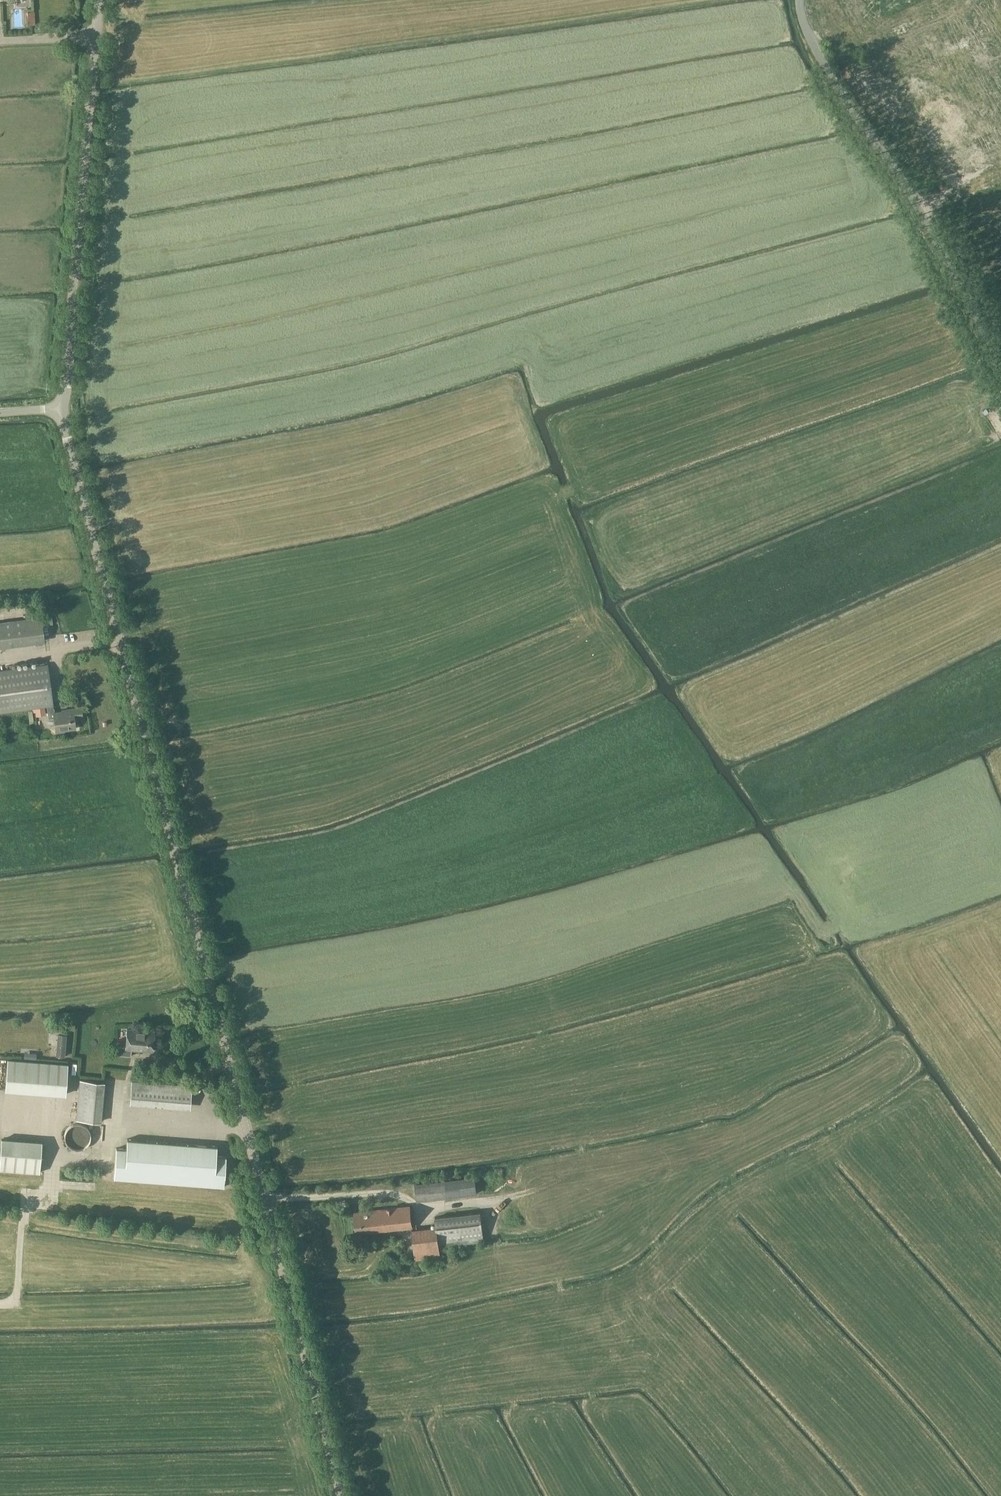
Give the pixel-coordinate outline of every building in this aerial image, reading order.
[(25,645),(45,643),(42,617),(22,620),(25,645)] [(0,671),(0,713),(47,706),(48,719),(54,718),(56,732),(75,729),(74,718),(82,717),(81,707),(72,709),(72,710),(54,713),(53,705),(47,665),(0,671)] [(32,708),(33,713),(35,712),(36,716),(46,715),(45,707),(36,708),(32,708)] [(131,1050),(152,1052),(154,1032),(127,1029),(125,1047),(117,1047),(117,1055),(131,1056),(131,1050)] [(67,1035),(58,1034),(56,1056),(65,1057),(67,1035)] [(65,1095),(68,1064),(7,1060),(5,1090),(65,1095)] [(99,1123),(102,1083),(80,1081),(76,1121),(99,1123)] [(190,1106),(191,1086),(131,1082),(130,1102),(190,1106)] [(68,1128),(67,1129),(66,1130),(65,1132),(64,1133),(64,1135),(64,1137),(64,1139),(64,1141),(65,1142),(66,1144),(67,1145),(68,1147),(69,1147),(70,1148),(72,1149),(73,1149),(75,1150),(76,1150),(78,1150),(80,1150),(82,1149),(83,1148),(85,1147),(86,1146),(87,1145),(88,1143),(89,1142),(89,1140),(90,1139),(90,1137),(90,1136),(89,1134),(89,1133),(88,1131),(87,1130),(86,1128),(85,1127),(83,1126),(82,1125),(80,1124),(78,1124),(76,1124),(75,1124),(73,1125),(72,1125),(70,1126),(69,1127),(68,1128)] [(126,1149),(116,1149),(113,1179),(223,1187),(226,1157),(216,1156),(217,1146),(126,1139),(126,1149)] [(3,1170),(39,1173),(41,1143),(1,1140),(0,1153),(0,1170),(3,1170)] [(476,1178),(415,1184),(417,1200),(477,1194),(476,1178)] [(410,1206),(354,1212),(357,1233),(412,1227),(410,1206)] [(413,1231),(416,1259),(450,1255),(453,1243),(484,1240),(481,1212),(436,1217),(437,1229),(413,1231)]
